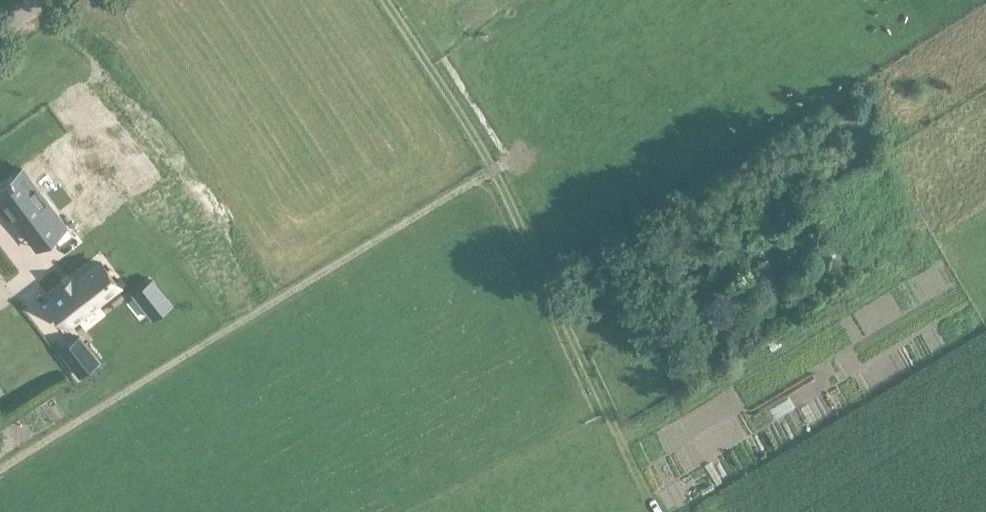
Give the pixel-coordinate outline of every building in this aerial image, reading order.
[(0,184),(0,197),(15,217),(17,216),(26,228),(29,226),(42,244),(52,236),(66,226),(52,208),(53,207),(22,167),(13,174),(8,177),(9,177),(0,184)] [(767,256),(752,266),(773,299),(789,289),(784,280),(783,281),(767,256)] [(64,289),(51,299),(70,323),(118,285),(99,261),(76,280),(74,278),(62,287),(64,289)] [(152,278),(134,292),(154,318),(172,303),(152,278)] [(747,313),(763,305),(758,296),(742,305),(747,313)] [(80,374),(99,360),(79,335),(61,350),(80,374)]
